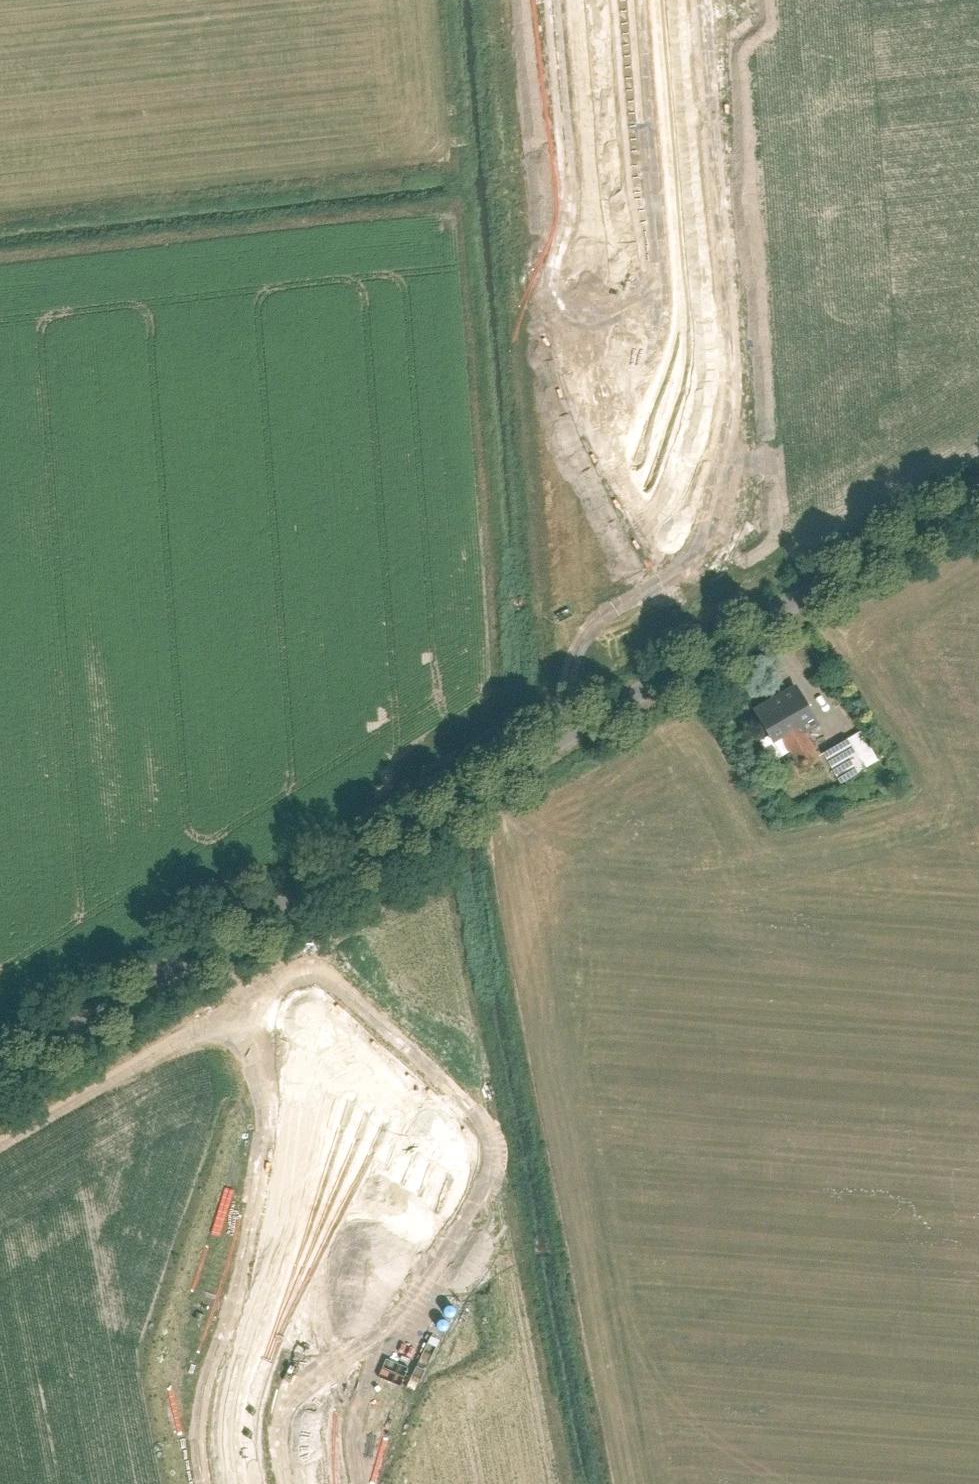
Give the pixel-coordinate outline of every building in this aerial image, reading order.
[(786,685),(741,710),(779,778),(814,757),(797,726),(807,721),(786,685)] [(851,774),(875,760),(856,729),(818,753),(832,776),(847,767),(851,774)]
